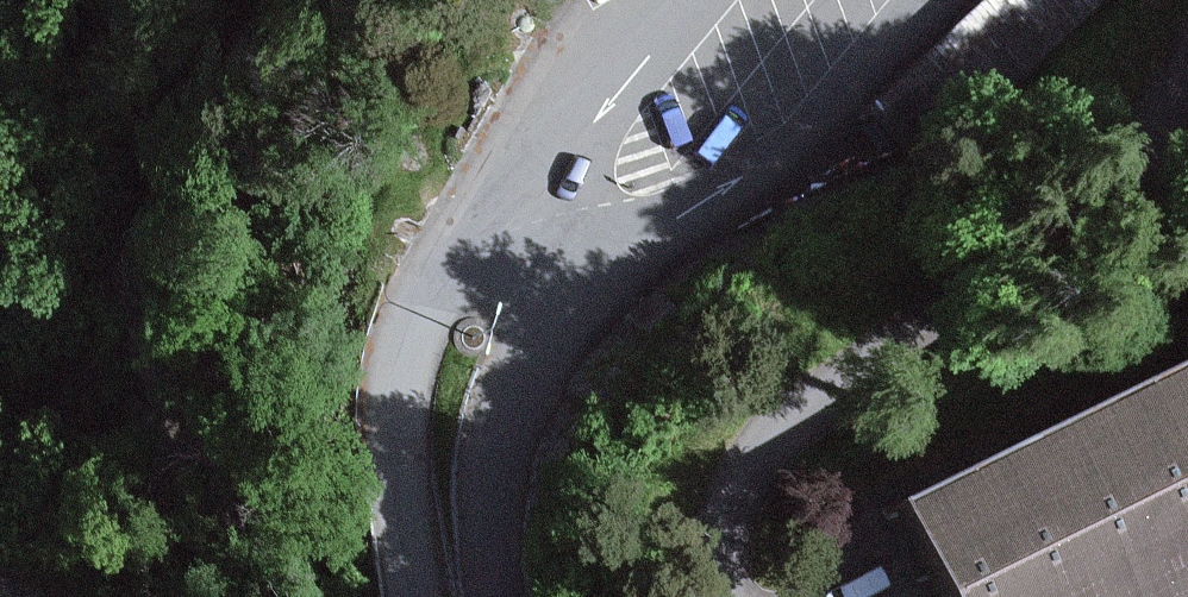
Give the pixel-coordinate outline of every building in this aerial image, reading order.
[(888,70),(939,127),(1081,0),(966,0),(888,70)] [(871,531),(906,596),(1187,596),(1187,431),(1161,380),(871,531)]
